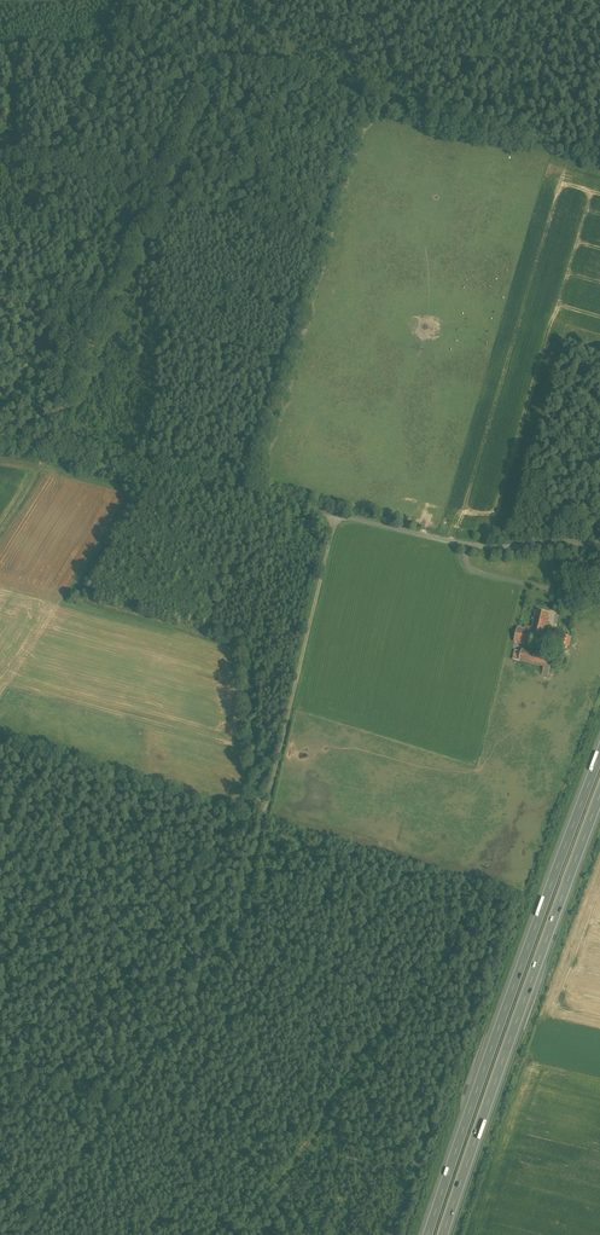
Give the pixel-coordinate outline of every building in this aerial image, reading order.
[(532,631),(531,634),(543,637),(549,613),(537,610),(532,631)] [(531,634),(532,631),(518,627),(514,641),(529,645),(531,634)] [(563,634),(560,644),(566,645),(568,636),(563,634)] [(553,657),(522,650),(519,661),(550,668),(553,657)]
